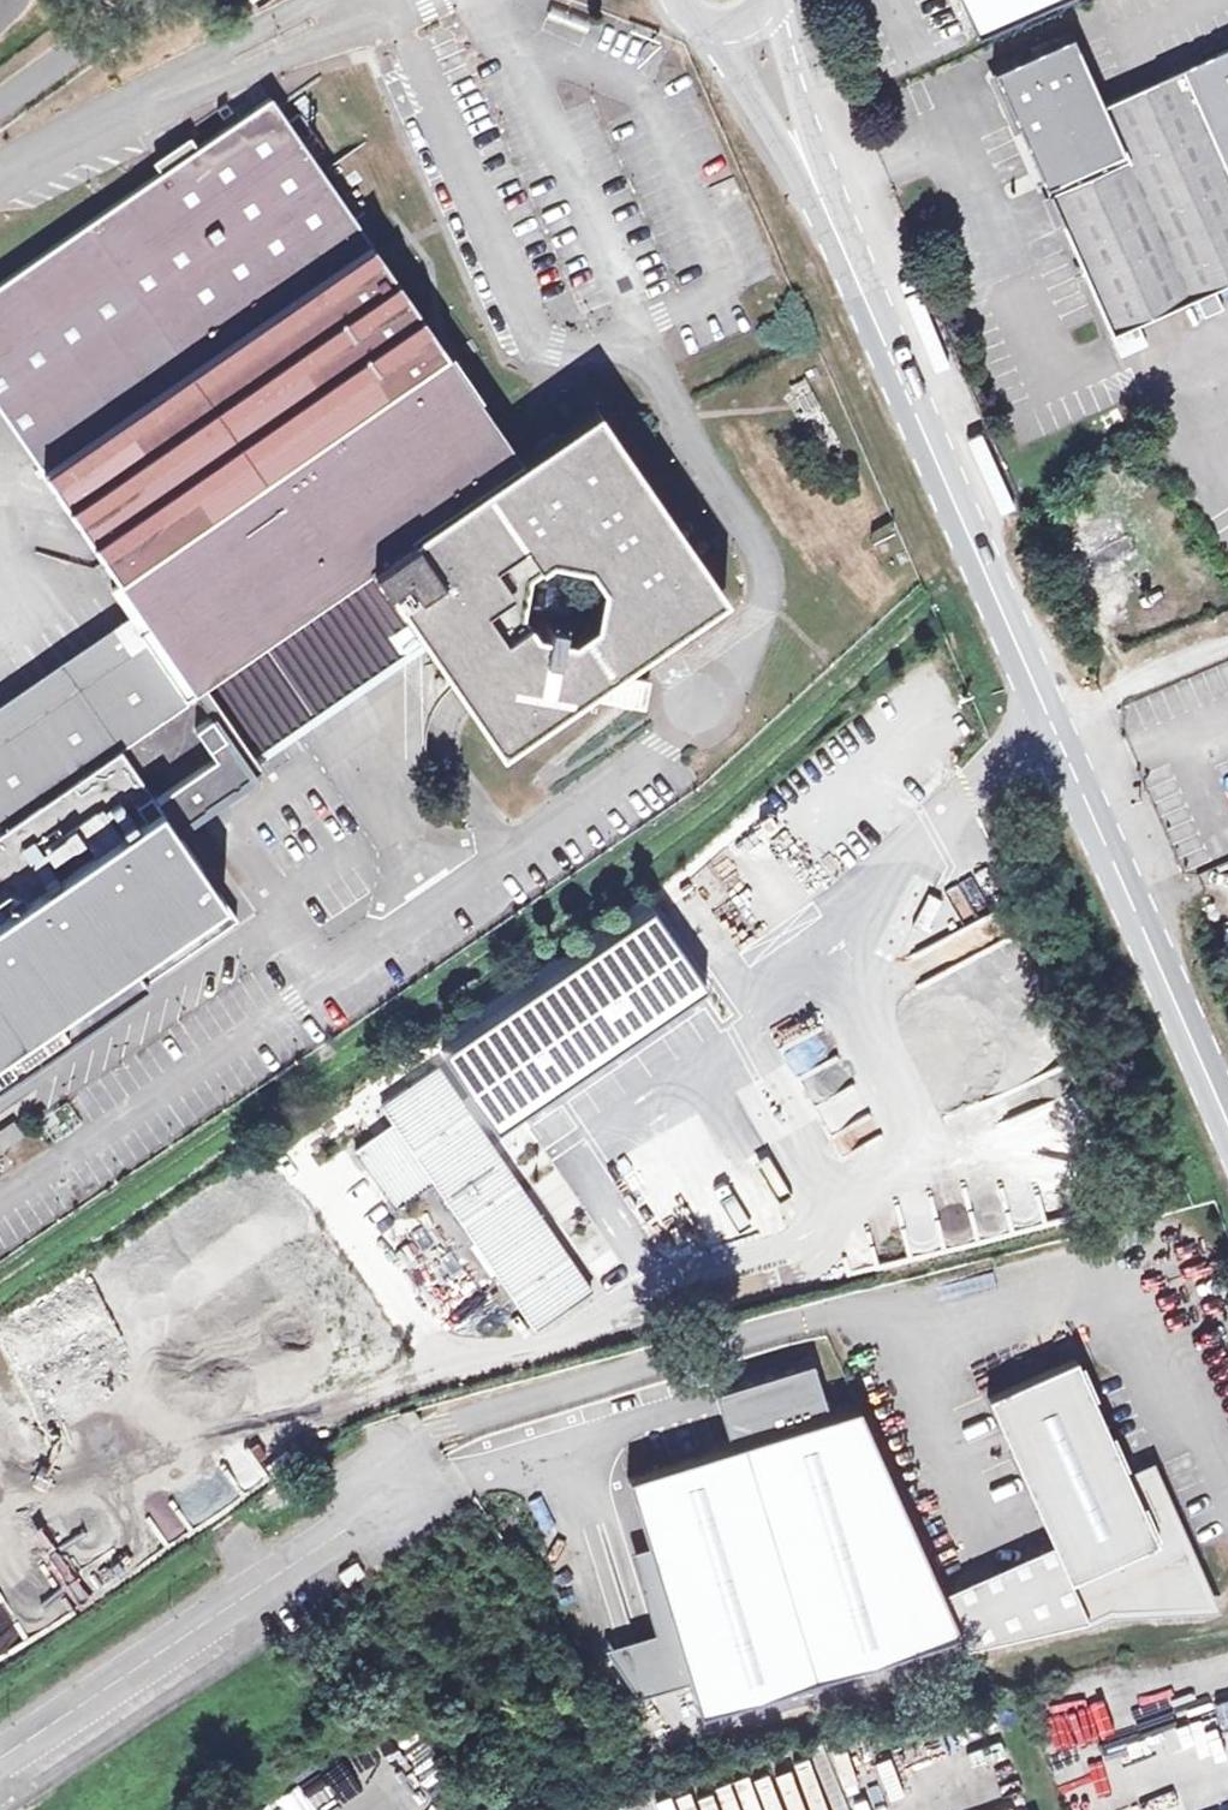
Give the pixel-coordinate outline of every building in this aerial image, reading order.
[(987,21),(1032,0),(977,0),(987,21)] [(1180,301),(1092,104),(1062,35),(982,71),(1051,225),(1052,224),(1101,336),(1180,301)] [(1092,104),(1180,301),(1227,280),(1227,42),(1144,79),(1145,80),(1092,104)] [(0,283),(0,408),(70,510),(124,591),(116,596),(139,631),(138,632),(143,639),(0,738),(0,1080),(236,918),(172,826),(206,801),(205,799),(225,786),(226,788),(239,778),(237,776),(246,771),(248,773),(249,772),(239,757),(245,754),(330,696),(404,645),(404,644),(416,636),(399,611),(405,607),(499,744),(719,593),(594,413),(520,463),(269,98),(196,148),(161,172),(0,283)] [(154,160),(161,172),(196,148),(188,136),(154,160)] [(1150,541),(1121,485),(1082,505),(1112,562),(1150,541)] [(436,1066),(381,1105),(398,1130),(379,1143),(374,1137),(354,1150),(393,1206),(412,1193),(408,1187),(427,1173),(534,1329),(591,1290),(436,1066)] [(0,1133),(0,1147),(2,1151),(20,1138),(12,1125),(0,1133)] [(1074,1358),(987,1397),(1052,1544),(1086,1620),(1135,1599),(1138,1607),(1163,1596),(1168,1609),(1173,1607),(1205,1592),(1149,1469),(1128,1477),(1074,1358)] [(638,1698),(689,1682),(698,1713),(960,1635),(942,1593),(860,1405),(828,1416),(812,1362),(722,1390),(738,1443),(730,1446),(627,1477),(648,1547),(679,1645),(614,1664),(638,1698)] [(738,1443),(722,1390),(713,1393),(730,1446),(738,1443)] [(1052,1544),(942,1593),(960,1635),(967,1648),(1086,1620),(1052,1544)] [(604,1648),(614,1664),(679,1645),(648,1547),(630,1552),(654,1632),(604,1648)] [(1210,1605),(1205,1592),(1173,1607),(1210,1605)]
